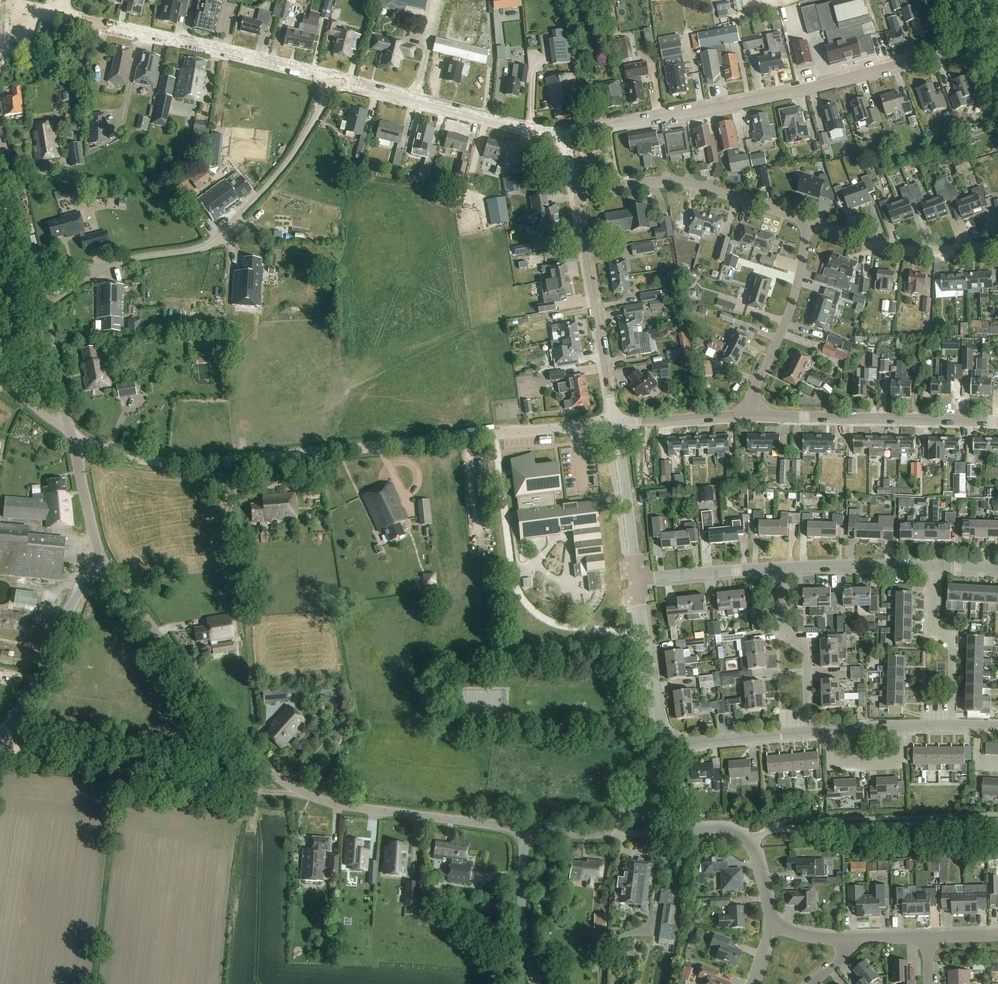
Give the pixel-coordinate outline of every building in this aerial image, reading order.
[(124,0),(129,2),(127,13),(141,17),(146,0),(124,0)] [(186,0),(174,0),(173,4),(165,2),(161,21),(176,25),(179,12),(185,14),(186,0)] [(211,2),(203,0),(200,0),(193,30),(215,35),(222,0),(212,0),(211,2)] [(321,18),(328,20),(333,0),(326,0),(321,18)] [(379,7),(423,18),(428,0),(381,0),(379,7)] [(494,12),(522,8),(521,0),(493,0),(494,12)] [(822,31),(823,33),(828,31),(831,46),(828,47),(828,48),(827,49),(828,53),(829,53),(832,63),(831,63),(832,64),(877,52),(873,36),(879,34),(875,20),(873,21),(870,8),(868,9),(866,0),(844,0),(816,8),(822,31)] [(902,9),(899,0),(891,0),(894,11),(902,9)] [(900,1),(903,10),(906,23),(912,21),(916,36),(931,32),(925,12),(918,14),(916,7),(914,0),(905,0),(900,1)] [(283,2),(279,19),(287,20),(291,3),(283,2)] [(723,16),(730,15),(729,7),(732,7),(731,2),(722,3),(723,16)] [(807,4),(815,33),(822,31),(816,8),(814,3),(807,4)] [(809,34),(815,33),(807,4),(801,6),(805,22),(800,23),(802,28),(804,32),(808,30),(809,34)] [(260,10),(257,23),(244,20),(241,32),(260,37),(263,25),(269,27),(272,13),(260,10)] [(288,29),(285,46),(298,49),(300,40),(304,41),(307,27),(309,17),(304,16),(302,25),(301,25),(299,32),(288,29)] [(320,19),(309,17),(307,27),(304,41),(300,40),(298,49),(312,52),(315,36),(317,36),(319,29),(318,29),(320,19)] [(900,29),(896,17),(888,19),(891,32),(886,34),(890,49),(906,44),(902,29),(900,29)] [(357,49),(360,37),(334,31),(335,24),(329,23),(326,35),(334,37),(332,44),(335,44),(332,55),(350,59),(351,51),(357,49)] [(720,67),(725,66),(727,81),(740,78),(737,63),(740,62),(738,55),(728,56),(726,44),(741,42),(738,27),(698,34),(706,76),(714,83),(721,74),(720,67)] [(553,32),(554,38),(550,38),(554,65),(575,62),(571,38),(570,30),(553,32)] [(781,32),(775,34),(766,35),(770,51),(764,52),(765,57),(758,59),(761,74),(763,73),(763,75),(770,74),(769,72),(784,69),(781,54),(786,54),(781,32)] [(626,33),(616,34),(620,61),(633,58),(630,38),(627,38),(626,33)] [(683,54),(681,42),(679,36),(659,40),(659,41),(663,58),(683,54)] [(763,45),(761,36),(743,40),(745,51),(756,49),(756,47),(763,45)] [(412,59),(415,48),(375,38),(373,49),(386,52),(383,65),(398,69),(401,56),(412,59)] [(470,69),(463,67),(460,66),(462,59),(485,65),(489,51),(475,48),(446,41),(436,39),(432,52),(455,58),(453,65),(450,64),(445,81),(459,85),(461,76),(468,78),(470,69)] [(799,66),(812,63),(807,42),(793,45),(799,66)] [(510,62),(510,49),(505,49),(505,48),(497,48),(497,62),(510,62)] [(127,73),(131,52),(117,49),(112,72),(110,73),(108,83),(126,86),(129,74),(127,73)] [(138,64),(135,84),(156,89),(160,70),(157,70),(160,58),(143,54),(141,64),(138,64)] [(203,104),(209,77),(205,74),(207,63),(186,59),(184,69),(180,69),(175,99),(203,104)] [(639,77),(647,75),(644,62),(639,63),(638,60),(633,61),(634,64),(624,67),(627,79),(629,79),(631,86),(628,86),(632,104),(645,101),(639,77)] [(684,91),(686,91),(683,74),(685,74),(683,61),(663,65),(667,83),(669,83),(671,94),(679,92),(681,93),(683,92),(684,91)] [(513,65),(513,72),(511,80),(507,80),(505,96),(518,97),(520,83),(527,84),(529,67),(513,65)] [(570,104),(579,102),(573,74),(546,80),(552,110),(555,110),(556,118),(572,115),(570,104)] [(153,111),(150,123),(166,126),(172,97),(176,79),(162,76),(158,95),(156,94),(153,111)] [(966,98),(974,95),(967,76),(952,82),(957,95),(950,98),(955,111),(968,106),(966,98)] [(618,98),(622,97),(619,82),(597,86),(601,105),(604,104),(605,110),(620,107),(618,98)] [(933,112),(947,108),(942,95),(936,98),(931,85),(917,90),(924,108),(931,106),(933,112)] [(585,105),(595,103),(592,86),(581,88),(585,105)] [(16,118),(24,118),(20,87),(13,88),(14,100),(4,101),(5,118),(16,117),(16,118)] [(886,115),(900,111),(901,114),(912,111),(908,96),(898,99),(897,97),(895,95),(894,91),(880,96),(886,115)] [(867,127),(879,123),(875,110),(869,112),(865,99),(851,104),(857,123),(865,120),(867,127)] [(824,116),(828,133),(845,129),(842,120),(839,120),(835,105),(823,108),(825,116),(824,116)] [(788,145),(809,140),(806,125),(804,125),(800,108),(780,112),(784,129),(785,129),(788,145)] [(340,130),(345,132),(344,132),(360,136),(367,113),(351,109),(347,123),(342,122),(340,130)] [(944,115),(947,122),(953,119),(951,112),(944,115)] [(88,115),(89,144),(106,144),(105,114),(91,114),(91,115),(88,115)] [(767,114),(752,118),(753,123),(755,132),(753,133),(755,144),(776,139),(773,125),(770,126),(769,121),(767,114)] [(916,117),(909,119),(911,127),(918,124),(916,117)] [(972,134),(966,119),(956,123),(962,138),(972,134)] [(198,121),(196,132),(212,134),(213,123),(198,121)] [(68,125),(69,131),(80,130),(79,122),(73,122),(74,124),(68,125)] [(732,174),(751,170),(748,155),(740,157),(733,122),(718,126),(723,152),(728,151),(732,174)] [(36,162),(59,159),(54,123),(35,125),(36,135),(33,136),(34,142),(36,141),(37,147),(35,148),(36,162)] [(399,145),(403,129),(380,123),(376,139),(399,145)] [(427,158),(428,153),(434,130),(418,126),(414,140),(408,138),(404,151),(412,153),(411,155),(426,158),(422,173),(430,175),(434,160),(427,158)] [(710,165),(719,163),(714,139),(711,140),(709,128),(695,130),(699,150),(706,148),(710,165)] [(663,136),(658,137),(659,147),(661,158),(671,156),(672,164),(679,163),(679,161),(691,159),(686,130),(668,133),(663,134),(663,136)] [(657,132),(643,134),(646,156),(651,155),(651,148),(650,148),(659,147),(658,137),(657,132)] [(448,133),(444,148),(466,153),(470,138),(448,133)] [(828,148),(825,133),(819,135),(822,149),(828,148)] [(220,164),(223,136),(212,134),(209,150),(207,150),(205,163),(220,164)] [(643,134),(630,136),(632,151),(639,150),(640,156),(646,156),(643,134)] [(367,142),(360,141),(355,158),(362,160),(367,142)] [(519,166),(524,150),(516,148),(517,145),(506,142),(505,146),(487,141),(483,157),(495,160),(495,159),(501,160),(501,161),(519,166)] [(68,145),(72,167),(85,165),(81,143),(68,145)] [(404,152),(397,150),(392,165),(400,167),(404,152)] [(764,153),(750,156),(753,168),(767,165),(764,153)] [(452,185),(461,188),(468,164),(459,161),(452,185)] [(935,162),(928,164),(931,175),(939,172),(935,162)] [(706,163),(698,165),(699,171),(708,170),(706,163)] [(717,179),(723,177),(720,166),(716,167),(717,168),(715,169),(717,179)] [(494,167),(492,174),(498,176),(500,169),(494,167)] [(767,169),(754,171),(758,190),(771,187),(767,169)] [(208,170),(199,177),(204,183),(213,176),(208,170)] [(804,176),(802,175),(800,183),(801,183),(799,192),(821,199),(821,197),(833,201),(835,197),(826,174),(820,177),(818,181),(804,176)] [(197,178),(195,176),(190,180),(198,191),(203,187),(201,184),(197,178)] [(864,183),(853,186),(861,207),(872,203),(868,192),(875,190),(870,176),(862,179),(864,183)] [(943,180),(950,201),(954,210),(959,208),(963,220),(974,216),(967,199),(961,201),(956,188),(951,184),(949,185),(947,178),(943,180)] [(240,201),(251,192),(240,179),(230,187),(225,182),(198,201),(214,222),(241,203),(240,201)] [(505,182),(507,193),(519,191),(516,180),(505,182)] [(933,200),(940,219),(949,215),(945,203),(950,201),(943,180),(937,182),(935,187),(939,198),(933,200)] [(918,181),(909,185),(909,186),(916,203),(919,212),(925,210),(929,223),(940,219),(933,200),(926,203),(924,197),(918,181)] [(861,207),(853,186),(842,190),(841,187),(835,189),(840,203),(845,201),(849,211),(861,207)] [(911,205),(916,203),(909,186),(900,189),(905,201),(898,203),(905,221),(915,217),(911,205)] [(974,196),(967,199),(974,216),(984,212),(980,200),(985,198),(981,187),(971,190),(974,196)] [(555,204),(547,205),(545,196),(530,199),(532,215),(540,214),(541,222),(558,219),(555,204)] [(895,224),(905,221),(898,203),(892,206),(889,199),(880,203),(885,215),(891,213),(895,224)] [(633,231),(650,229),(646,206),(629,208),(629,211),(606,215),(609,233),(611,232),(632,228),(633,231)] [(704,232),(708,216),(693,212),(689,228),(704,232)] [(62,220),(48,224),(52,240),(65,236),(66,239),(81,235),(85,234),(80,213),(61,218),(62,220)] [(723,221),(708,216),(704,232),(719,237),(723,221)] [(674,237),(671,217),(661,219),(662,229),(655,230),(657,239),(674,237)] [(558,219),(541,222),(534,223),(535,234),(532,234),(534,250),(547,248),(546,241),(545,237),(560,235),(558,219)] [(755,248),(760,232),(744,227),(739,243),(755,248)] [(683,229),(680,240),(689,243),(692,232),(683,229)] [(776,237),(760,232),(755,248),(770,253),(776,237)] [(81,239),(84,250),(97,247),(93,235),(81,239)] [(730,239),(722,237),(716,260),(724,262),(730,239)] [(653,242),(632,246),(634,256),(655,253),(653,242)] [(739,258),(727,254),(724,266),(736,270),(739,258)] [(826,269),(823,277),(829,279),(827,284),(835,287),(845,259),(833,254),(827,270),(826,269)] [(771,258),(762,256),(760,263),(774,267),(777,256),(772,255),(771,258)] [(532,260),(534,267),(547,264),(545,257),(532,260)] [(260,308),(263,268),(260,268),(261,261),(244,259),(243,273),(234,272),(232,306),(260,308)] [(845,259),(835,287),(847,291),(849,292),(851,286),(849,285),(851,279),(857,264),(845,259)] [(610,263),(612,278),(628,276),(626,260),(610,263)] [(550,273),(551,281),(567,279),(565,263),(541,267),(542,275),(550,273)] [(677,271),(668,273),(669,280),(678,278),(677,271)] [(911,271),(911,275),(910,275),(909,286),(906,285),(905,294),(913,294),(923,296),(924,287),(925,287),(926,277),(916,276),(916,271),(911,271)] [(685,272),(682,277),(688,281),(691,276),(685,272)] [(876,283),(875,291),(891,292),(892,284),(893,284),(894,273),(879,272),(878,283),(876,283)] [(981,290),(982,304),(989,304),(989,295),(988,295),(987,289),(993,289),(992,272),(980,273),(981,290)] [(980,273),(966,274),(967,291),(981,290),(980,273)] [(955,292),(956,292),(956,298),(961,298),(961,291),(967,291),(966,274),(954,275),(955,292)] [(942,293),(955,292),(954,275),(941,276),(942,293)] [(628,276),(612,278),(615,294),(631,291),(628,276)] [(758,276),(753,291),(767,296),(772,280),(758,276)] [(869,279),(860,278),(858,294),(868,295),(869,279)] [(545,291),(546,297),(544,298),(545,305),(538,306),(539,314),(555,311),(553,300),(560,299),(560,296),(570,294),(567,279),(551,281),(553,289),(545,291)] [(126,332),(126,319),(122,319),(123,286),(98,285),(98,319),(103,319),(103,331),(126,332)] [(667,290),(641,294),(642,302),(658,300),(659,301),(669,299),(667,290)] [(699,292),(686,290),(685,300),(698,302),(699,292)] [(767,296),(753,291),(748,307),(762,311),(767,296)] [(820,295),(814,311),(838,319),(838,318),(829,315),(834,300),(820,295)] [(864,305),(866,298),(855,295),(853,302),(858,303),(864,305)] [(720,299),(717,306),(724,308),(726,301),(720,299)] [(930,314),(931,299),(923,299),(922,314),(923,314),(923,324),(930,324),(930,314)] [(665,307),(664,301),(650,303),(651,310),(665,307)] [(897,303),(883,301),(882,313),(896,315),(897,303)] [(638,335),(636,326),(640,325),(643,321),(642,312),(644,312),(643,304),(624,307),(625,315),(626,315),(627,321),(619,322),(622,338),(638,335)] [(736,317),(717,310),(715,317),(733,324),(736,317)] [(838,319),(814,311),(810,326),(824,331),(826,324),(835,326),(838,319)] [(529,323),(528,317),(506,321),(508,332),(517,330),(516,325),(529,323)] [(128,321),(128,337),(141,337),(142,321),(128,321)] [(561,340),(577,338),(575,322),(551,326),(552,334),(560,333),(561,340)] [(961,335),(969,336),(969,323),(961,323),(961,335)] [(983,324),(983,328),(983,335),(990,335),(997,334),(997,323),(993,324),(994,327),(990,328),(989,323),(983,324)] [(692,331),(683,332),(685,355),(694,354),(692,331)] [(737,332),(730,346),(743,353),(750,338),(737,332)] [(638,335),(622,338),(624,353),(628,352),(629,357),(652,353),(649,333),(638,335)] [(846,341),(829,335),(827,341),(843,346),(842,350),(850,353),(853,344),(845,342),(846,341)] [(237,352),(237,338),(224,337),(223,352),(237,352)] [(553,351),(554,357),(555,361),(554,361),(556,369),(573,366),(571,358),(571,359),(570,355),(580,353),(577,338),(561,340),(563,349),(553,351)] [(713,338),(708,347),(721,354),(723,349),(727,351),(723,360),(736,367),(743,353),(730,346),(713,338)] [(837,350),(826,345),(823,353),(847,362),(849,355),(848,355),(849,353),(837,348),(837,350)] [(86,391),(107,387),(106,379),(107,379),(104,361),(98,362),(96,348),(82,350),(84,364),(80,365),(81,372),(85,371),(87,377),(82,378),(83,384),(84,384),(86,391)] [(672,351),(674,359),(684,358),(682,350),(672,351)] [(973,351),(962,350),(962,371),(973,371),(973,351)] [(791,366),(804,373),(811,358),(798,352),(791,366)] [(987,370),(987,359),(990,359),(990,352),(983,352),(983,359),(982,359),(981,396),(991,397),(991,380),(989,380),(989,370),(987,370)] [(869,357),(869,369),(878,369),(878,357),(869,357)] [(931,379),(931,395),(941,395),(942,365),(942,358),(938,358),(938,369),(936,369),(936,379),(931,379)] [(903,362),(902,362),(901,398),(911,398),(911,383),(909,382),(909,373),(907,373),(908,360),(903,359),(903,362)] [(971,396),(981,396),(982,359),(977,359),(977,376),(977,380),(971,380),(971,396)] [(881,360),(881,372),(889,372),(890,360),(881,360)] [(668,361),(652,364),(653,372),(661,371),(662,379),(671,377),(668,361)] [(891,398),(901,398),(902,362),(898,361),(897,373),(896,373),(896,378),(896,382),(891,382),(891,398)] [(713,376),(710,362),(698,364),(701,378),(713,376)] [(942,365),(941,395),(951,395),(951,383),(954,383),(954,380),(954,365),(942,365)] [(797,387),(804,373),(791,366),(784,381),(797,387)] [(564,370),(549,373),(550,381),(565,379),(564,370)] [(630,387),(638,397),(642,394),(644,396),(649,395),(652,390),(652,389),(658,385),(648,371),(642,375),(638,370),(629,377),(634,384),(630,387)] [(868,382),(869,370),(861,370),(861,381),(854,381),(853,398),(866,398),(866,382),(868,382)] [(584,375),(568,378),(570,393),(586,390),(584,375)] [(823,381),(810,375),(807,382),(820,388),(823,381)] [(116,385),(118,397),(136,394),(134,382),(116,385)] [(586,390),(570,393),(572,401),(564,402),(565,410),(589,406),(586,390)] [(524,402),(526,415),(532,414),(530,401),(524,402)] [(764,453),(764,436),(748,436),(748,451),(757,451),(757,453),(764,453)] [(780,436),(764,436),(764,453),(771,453),(771,451),(780,451),(780,436)] [(699,450),(709,449),(709,456),(714,456),(714,437),(699,438),(699,450)] [(729,437),(714,437),(714,456),(716,456),(716,454),(730,453),(729,437)] [(819,454),(820,437),(804,437),(803,452),(813,452),(813,454),(819,454)] [(835,437),(820,437),(819,454),(826,454),(826,452),(835,452),(835,437)] [(699,438),(683,439),(684,451),(699,450),(699,438)] [(870,450),(870,438),(855,438),(854,454),(861,454),(861,450),(870,450)] [(870,438),(870,450),(885,450),(885,438),(870,438)] [(885,438),(885,450),(892,450),(892,459),(900,459),(900,450),(900,438),(885,438)] [(900,450),(908,450),(908,455),(915,455),(915,438),(900,438),(900,450)] [(944,451),(945,439),(929,438),(929,455),(935,456),(935,451),(944,451)] [(676,451),(684,451),(683,439),(668,439),(669,456),(676,456),(676,451)] [(960,439),(945,439),(944,451),(952,451),(952,456),(960,456),(960,439)] [(989,456),(989,452),(990,440),(974,439),(974,456),(981,456),(989,456)] [(990,440),(989,452),(991,452),(991,455),(997,455),(997,440),(990,440)] [(533,455),(511,461),(512,470),(513,475),(517,512),(518,522),(519,528),(519,534),(520,538),(547,535),(560,534),(559,529),(572,528),(577,565),(573,566),(575,578),(587,576),(589,592),(596,591),(598,591),(601,591),(599,572),(604,572),(605,572),(597,502),(556,507),(554,494),(561,493),(557,463),(534,465),(533,455)] [(662,483),(671,483),(669,461),(661,461),(662,476),(661,476),(662,483)] [(781,461),(780,485),(789,485),(790,461),(781,461)] [(793,461),(792,476),(801,477),(801,461),(793,461)] [(968,481),(975,481),(975,465),(967,465),(967,478),(968,478),(968,481)] [(675,475),(675,486),(684,485),(683,475),(675,475)] [(954,475),(954,494),(966,494),(966,475),(954,475)] [(47,530),(75,527),(72,494),(67,494),(65,480),(47,481),(47,487),(44,488),(44,493),(33,497),(32,500),(7,498),(4,517),(47,523),(47,530)] [(399,524),(407,520),(391,484),(362,497),(379,533),(384,531),(389,543),(405,536),(399,524)] [(701,488),(698,488),(698,502),(710,501),(709,487),(701,488)] [(683,503),(682,493),(673,494),(674,504),(683,503)] [(265,521),(296,518),(294,494),(262,496),(263,505),(253,506),(254,523),(265,522),(265,521)] [(798,504),(798,494),(789,494),(789,499),(797,500),(797,504),(798,504)] [(927,518),(926,518),(926,542),(938,542),(939,526),(939,509),(934,509),(934,526),(927,525),(927,518)] [(714,531),(713,522),(712,511),(702,512),(703,523),(704,534),(710,533),(711,545),(725,544),(724,530),(714,531)] [(855,540),(869,540),(870,526),(870,520),(860,519),(861,511),(850,511),(850,527),(851,528),(851,533),(855,533),(855,540)] [(774,537),(774,523),(764,523),(765,513),(755,512),(754,524),(760,524),(759,536),(774,537)] [(946,526),(939,526),(938,542),(951,542),(951,527),(956,527),(956,513),(947,513),(946,526)] [(782,524),(774,523),(774,537),(788,538),(788,525),(800,526),(801,515),(782,514),(782,524)] [(822,539),(823,525),(811,524),(812,515),(803,515),(803,526),(809,526),(808,538),(822,539)] [(431,516),(420,517),(421,526),(432,524),(431,516)] [(832,525),(823,525),(822,539),(837,539),(837,527),(843,527),(843,516),(833,516),(832,525)] [(894,518),(891,518),(880,517),(879,526),(870,526),(869,540),(884,540),(884,532),(894,532),(894,518)] [(914,517),(908,517),(908,525),(901,525),(900,541),(913,541),(914,525),(914,517)] [(666,535),(665,526),(664,518),(650,519),(652,538),(662,538),(663,550),(677,548),(676,534),(666,535)] [(922,525),(914,525),(913,541),(926,542),(926,518),(922,518),(922,525)] [(969,523),(964,523),(964,522),(958,522),(958,535),(963,535),(963,539),(976,539),(976,523),(975,518),(971,518),(969,518),(969,523)] [(733,529),(724,530),(725,544),(739,543),(738,531),(744,530),(743,519),(732,520),(733,529)] [(66,539),(28,535),(29,526),(0,523),(0,575),(61,582),(66,539)] [(976,539),(988,540),(988,523),(976,523),(976,539)] [(997,540),(997,523),(988,523),(988,540),(997,540)] [(691,547),(691,545),(699,544),(698,531),(696,531),(695,524),(684,525),(685,534),(676,534),(677,548),(691,547)] [(383,552),(380,545),(374,547),(377,555),(383,552)] [(4,582),(0,581),(0,605),(4,604),(10,600),(12,593),(10,586),(4,582)] [(960,603),(961,588),(948,587),(947,602),(947,601),(946,610),(951,611),(952,603),(959,603),(960,603)] [(892,588),(892,592),(889,592),(888,598),(896,598),(896,606),(912,606),(913,593),(899,593),(899,588),(892,588)] [(973,589),(961,588),(960,603),(959,603),(959,612),(963,612),(964,603),(971,604),(972,604),(973,589)] [(976,604),(984,605),(985,605),(986,589),(973,589),(972,604),(971,604),(971,612),(976,612),(976,604)] [(996,605),(997,605),(997,601),(997,590),(986,589),(985,605),(984,605),(983,613),(984,613),(988,614),(989,605),(996,605)] [(871,590),(858,591),(858,607),(871,607),(871,615),(879,615),(879,599),(871,599),(871,590)] [(38,594),(16,591),(14,604),(36,607),(38,594)] [(804,608),(812,608),(812,613),(812,617),(818,617),(817,591),(804,591),(804,608)] [(825,607),(831,607),(831,612),(839,611),(838,593),(831,593),(831,591),(817,591),(818,617),(825,617),(825,607)] [(844,591),(844,607),(858,607),(858,591),(844,591)] [(732,594),(734,610),(748,609),(746,592),(732,594)] [(720,612),(734,610),(732,594),(718,595),(720,612)] [(692,599),(694,620),(701,619),(700,614),(707,613),(705,597),(692,599)] [(678,639),(677,627),(676,621),(680,616),(688,615),(689,620),(694,620),(692,599),(678,600),(679,607),(668,608),(670,628),(670,627),(672,640),(678,639)] [(882,610),(888,610),(896,610),(896,618),(896,619),(912,619),(912,606),(896,606),(882,605),(882,610)] [(751,607),(754,631),(760,630),(757,607),(751,607)] [(210,642),(211,641),(213,654),(237,651),(235,642),(219,645),(218,640),(234,638),(231,615),(206,619),(207,627),(194,629),(196,643),(210,640),(210,642)] [(831,628),(831,631),(844,631),(844,616),(838,616),(838,628),(831,628)] [(879,622),(888,622),(896,623),(896,630),(896,631),(912,632),(912,619),(896,619),(896,618),(879,617),(879,622)] [(896,635),(896,644),(903,644),(911,644),(912,632),(896,631),(896,630),(881,630),(881,635),(896,635)] [(748,639),(747,631),(716,635),(717,642),(748,639)] [(847,654),(847,653),(847,633),(829,634),(829,641),(822,641),(823,655),(847,654)] [(688,646),(705,645),(705,648),(709,648),(708,641),(711,639),(709,636),(705,639),(697,640),(688,641),(688,640),(676,641),(677,648),(688,647),(688,646)] [(991,652),(991,648),(983,648),(983,638),(967,638),(967,650),(983,651),(983,652),(991,652)] [(747,644),(748,650),(740,651),(741,658),(749,657),(765,655),(763,642),(747,644)] [(698,657),(690,658),(690,650),(667,653),(669,667),(687,664),(699,663),(698,657)] [(983,651),(967,650),(967,663),(982,663),(982,665),(990,665),(991,660),(982,660),(983,652),(983,651)] [(847,654),(823,655),(823,669),(839,668),(839,658),(847,658),(847,654)] [(767,669),(765,655),(749,657),(750,671),(767,669)] [(888,670),(905,671),(905,658),(889,658),(889,668),(881,668),(881,672),(888,672),(888,670)] [(967,663),(967,675),(982,675),(982,677),(990,677),(990,672),(982,672),(982,665),(982,663),(967,663)] [(670,681),(686,679),(695,678),(694,669),(687,670),(687,664),(669,667),(670,681)] [(904,683),(905,671),(888,670),(888,672),(888,680),(880,680),(880,684),(888,685),(888,683),(904,683)] [(701,683),(721,681),(720,671),(712,672),(713,674),(700,676),(701,683)] [(721,681),(735,679),(734,672),(721,674),(721,681)] [(982,675),(967,675),(966,688),(982,688),(982,689),(990,690),(990,685),(982,685),(982,677),(982,675)] [(823,695),(844,695),(844,688),(839,688),(839,681),(823,681),(823,695)] [(741,692),(742,698),(747,697),(747,698),(764,696),(762,682),(746,684),(747,692),(741,692)] [(888,695),(904,696),(904,683),(888,683),(888,685),(888,692),(880,692),(880,697),(888,697),(888,695)] [(320,686),(321,694),(332,693),(331,686),(320,686)] [(982,688),(966,688),(966,700),(982,700),(982,702),(989,702),(990,698),(982,697),(982,689),(982,688)] [(294,689),(265,692),(262,692),(264,705),(266,705),(272,705),(272,702),(287,701),(287,695),(295,695),(294,689)] [(693,704),(693,703),(691,691),(675,693),(677,706),(693,704)] [(844,695),(823,695),(824,709),(840,709),(840,701),(845,701),(844,695)] [(872,704),(872,709),(888,710),(888,708),(904,708),(904,696),(888,695),(888,697),(888,705),(872,704)] [(723,701),(725,714),(732,713),(730,705),(734,705),(748,703),(749,711),(765,710),(764,696),(747,698),(747,697),(742,698),(723,701)] [(982,709),(982,702),(982,700),(966,700),(966,713),(981,713),(981,714),(989,714),(989,709),(982,709)] [(723,701),(717,701),(711,702),(712,710),(718,709),(719,715),(725,714),(723,701)] [(694,718),(694,711),(702,710),(701,702),(693,703),(693,704),(677,706),(679,720),(694,718)] [(281,749),(305,722),(288,706),(270,726),(272,727),(265,734),(281,749)] [(838,710),(829,711),(830,719),(830,720),(839,720),(839,718),(838,710)] [(329,736),(339,744),(344,737),(334,729),(329,736)] [(296,739),(291,744),(298,750),(302,745),(296,739)] [(953,748),(940,749),(940,766),(942,766),(949,766),(949,772),(955,772),(955,766),(953,766),(953,748)] [(962,776),(967,776),(967,765),(966,765),(965,748),(953,748),(953,766),(955,766),(962,766),(962,776)] [(929,772),(929,766),(927,766),(927,749),(914,749),(914,766),(924,766),(924,772),(929,772)] [(940,766),(940,749),(927,749),(927,766),(929,766),(937,766),(937,772),(942,772),(942,766),(940,766)] [(817,780),(822,780),(821,769),(820,769),(818,754),(806,755),(807,771),(809,771),(816,771),(817,780)] [(806,755),(793,756),(794,772),(797,772),(804,772),(805,778),(810,777),(809,771),(807,771),(806,755)] [(794,772),(793,756),(780,757),(782,774),(784,773),(792,773),(792,779),(797,778),(797,772),(794,772)] [(784,780),(784,773),(782,774),(780,757),(767,758),(769,775),(779,774),(780,780),(784,780)] [(749,781),(759,781),(758,769),(751,770),(751,762),(730,763),(731,779),(749,778),(749,781)] [(714,764),(692,766),(692,772),(688,772),(689,784),(701,783),(701,780),(714,779),(714,783),(721,782),(720,769),(714,770),(714,764)] [(880,796),(899,795),(898,778),(877,779),(877,788),(871,788),(871,800),(880,800),(880,796)] [(984,779),(983,795),(997,796),(997,780),(984,779)] [(856,781),(835,782),(835,790),(828,790),(828,799),(843,799),(842,798),(854,797),(854,801),(863,801),(863,788),(856,789),(856,781)] [(691,803),(687,801),(683,808),(687,810),(690,810),(692,806),(691,803)] [(303,849),(301,881),(323,882),(325,851),(328,851),(329,839),(312,838),(311,850),(303,849)] [(452,839),(451,845),(436,842),(434,859),(443,860),(443,858),(451,859),(448,881),(469,884),(472,865),(467,864),(470,842),(452,839)] [(369,851),(361,851),(362,842),(347,841),(345,866),(351,866),(351,871),(368,872),(369,851)] [(384,847),(382,871),(405,873),(407,844),(388,843),(387,847),(384,847)] [(338,876),(339,855),(330,854),(328,875),(338,876)] [(825,876),(824,860),(821,860),(816,860),(804,860),(804,861),(798,861),(797,857),(787,858),(788,870),(797,870),(797,874),(801,874),(801,878),(812,877),(812,885),(828,885),(828,879),(825,876)] [(933,871),(943,871),(943,857),(932,858),(933,871)] [(621,869),(620,878),(618,878),(616,887),(619,887),(616,903),(644,907),(650,864),(643,863),(643,860),(638,859),(637,862),(630,861),(629,870),(621,869)] [(601,883),(603,863),(587,861),(586,863),(571,861),(569,879),(580,881),(580,878),(587,879),(586,887),(592,888),(593,882),(601,883)] [(869,864),(870,872),(878,871),(878,863),(869,864)] [(712,864),(703,864),(703,875),(713,874),(712,864)] [(721,871),(722,891),(742,890),(741,870),(721,871)] [(997,906),(997,878),(990,878),(991,906),(997,906)] [(406,882),(405,905),(418,906),(419,883),(406,882)] [(964,894),(965,915),(977,915),(977,902),(987,902),(986,886),(973,886),(972,894),(964,894)] [(874,897),(868,897),(869,917),(880,917),(880,909),(889,909),(889,904),(888,887),(874,887),(874,897)] [(953,915),(965,915),(964,894),(957,894),(955,887),(942,887),(943,903),(952,902),(953,915)] [(664,903),(659,938),(675,940),(675,936),(677,937),(679,926),(677,926),(682,891),(662,888),(659,902),(664,903)] [(858,918),(869,917),(868,897),(863,897),(863,888),(849,888),(849,904),(857,904),(858,918)] [(925,896),(917,896),(917,916),(930,916),(930,902),(937,902),(936,889),(925,890),(925,896)] [(907,890),(896,890),(897,909),(903,909),(904,916),(917,916),(917,896),(908,896),(907,890)] [(801,913),(815,913),(815,892),(800,892),(800,893),(788,893),(788,905),(800,905),(801,913)] [(730,898),(715,898),(710,898),(710,907),(715,907),(730,906),(730,898)] [(729,909),(729,915),(719,916),(719,928),(730,928),(730,929),(744,928),(743,908),(729,909)] [(594,914),(594,925),(606,925),(607,914),(594,914)] [(716,960),(735,967),(741,952),(727,947),(729,940),(714,935),(710,947),(719,950),(716,960)] [(879,978),(866,962),(854,972),(862,981),(859,983),(872,983),(879,978)] [(914,975),(914,968),(908,968),(908,962),(893,963),(894,983),(902,983),(914,983),(914,975)] [(685,979),(693,981),(696,968),(688,966),(685,979)] [(730,983),(716,979),(719,973),(702,967),(698,978),(707,981),(706,983),(729,983),(730,983)] [(949,983),(951,983),(969,983),(969,971),(949,972),(949,983)]
